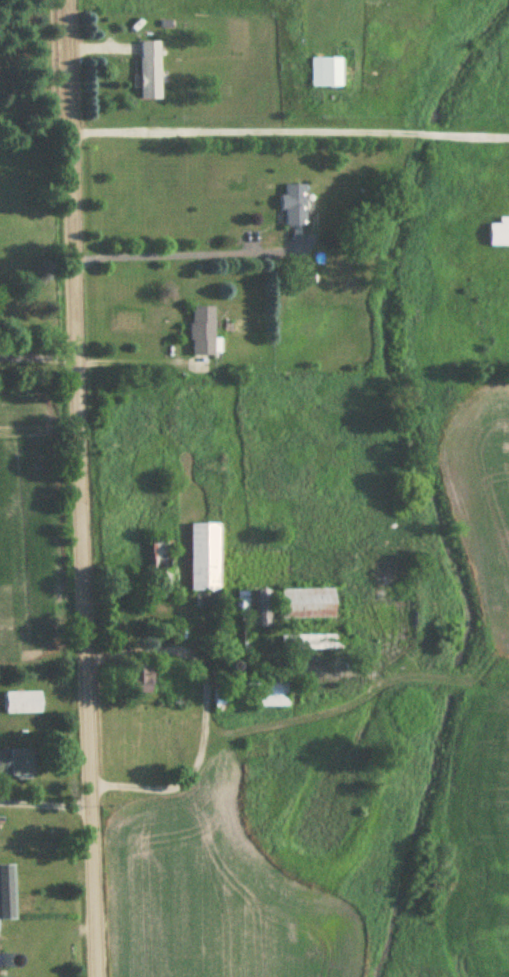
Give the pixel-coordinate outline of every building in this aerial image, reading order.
[(161,42),(140,42),(140,99),(161,99),(161,42)] [(341,58),(310,58),(310,87),(341,87),(341,58)] [(306,225),(306,184),(286,184),(286,225),(306,225)] [(499,218),(499,224),(488,224),(488,246),(508,246),(508,218),(499,218)] [(215,307),(192,307),(192,356),(215,356),(215,307)] [(191,524),(191,591),(219,591),(219,524),(191,524)] [(170,540),(151,540),(151,599),(170,599),(170,540)] [(280,619),(335,619),(335,589),(280,589),(280,619)] [(271,627),(270,591),(235,591),(235,611),(250,611),(250,627),(271,627)] [(281,650),(342,650),(342,635),(281,635),(281,650)] [(154,696),(154,662),(134,662),(134,696),(154,696)] [(288,708),(288,683),(213,684),(213,709),(288,708)] [(42,713),(42,692),(4,692),(4,713),(42,713)] [(0,750),(0,776),(35,776),(35,750),(0,750)] [(15,920),(14,866),(0,867),(0,921),(15,920)]
